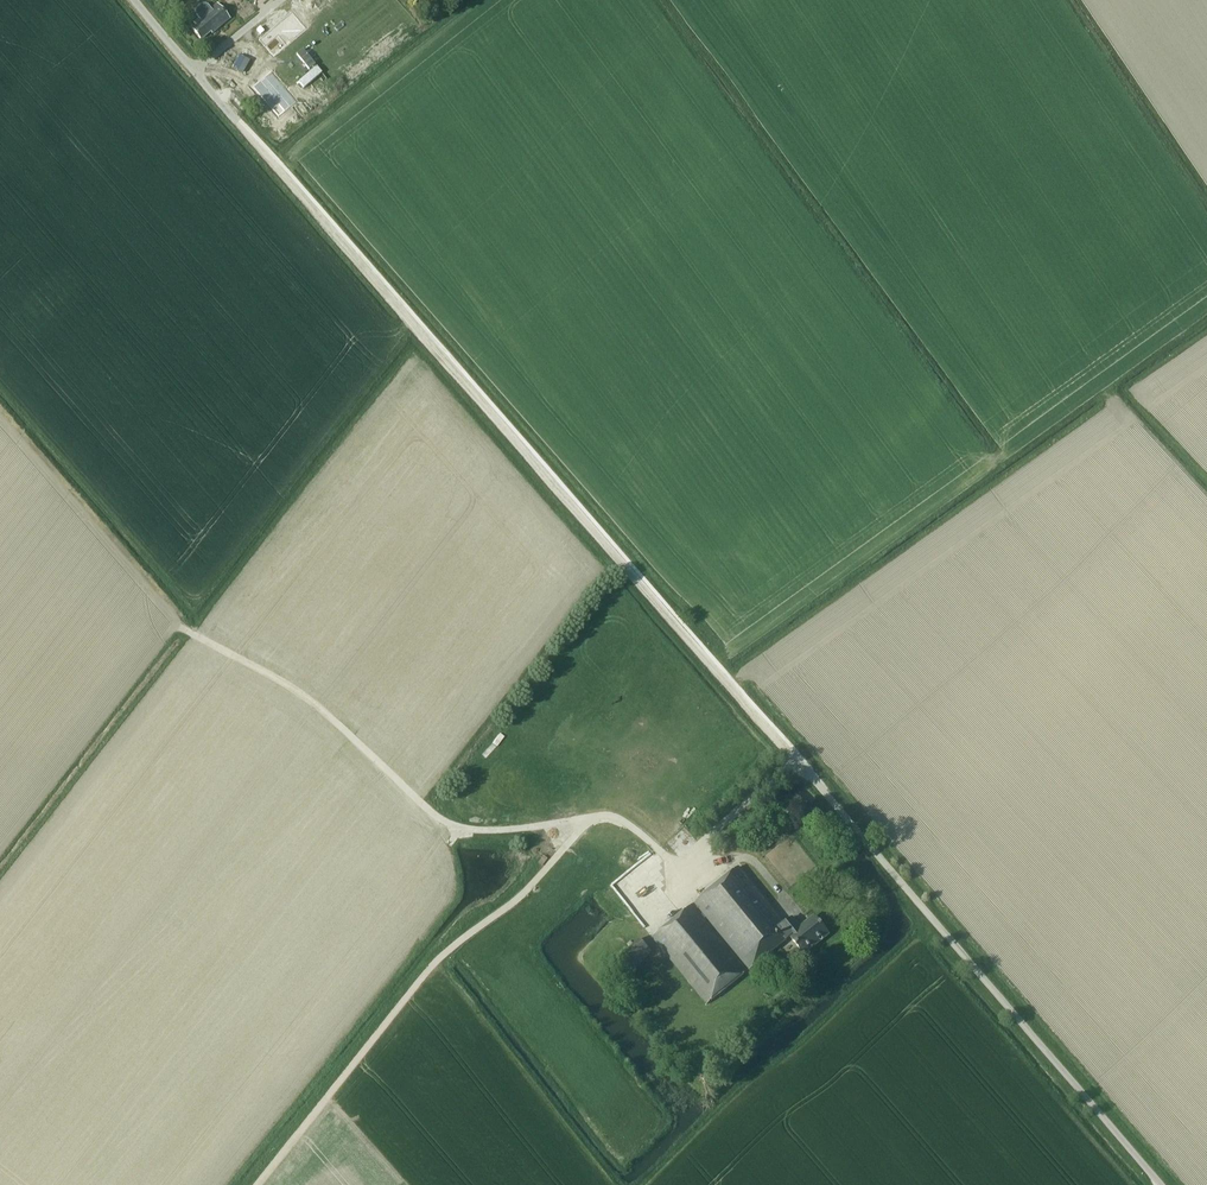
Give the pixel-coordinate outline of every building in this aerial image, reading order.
[(213,35),(220,29),(231,21),(217,4),(210,9),(208,6),(205,5),(202,6),(197,10),(196,13),(196,16),(199,19),(194,23),(197,26),(192,30),(201,41),(211,32),(213,35)] [(270,70),(253,84),(271,106),(277,101),(283,108),(293,99),(270,70)] [(829,933),(816,917),(808,923),(807,923),(800,928),(792,918),(785,923),(739,867),(652,937),(707,1004),(790,937),(804,954),(829,933)] [(648,948),(640,939),(619,959),(632,972),(652,952),(648,948)]
